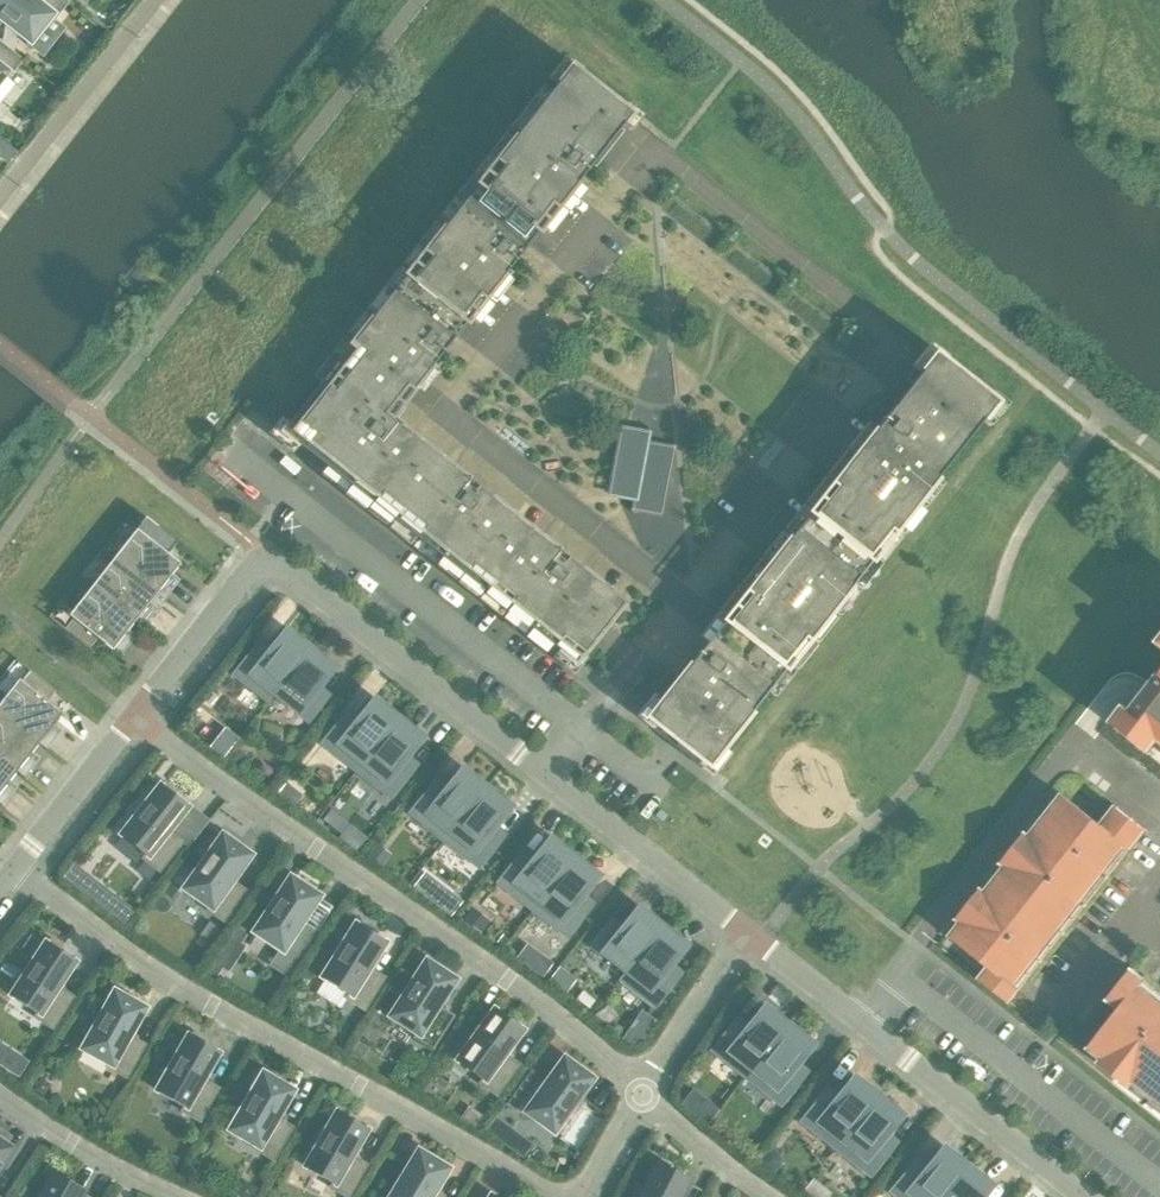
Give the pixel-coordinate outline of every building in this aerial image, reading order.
[(66,2),(64,0),(0,0),(0,16),(30,40),(50,15),(54,18),(66,2)] [(21,60),(0,43),(0,79),(4,73),(8,76),(21,60)] [(527,244),(630,114),(568,66),(466,196),(393,288),(282,431),(575,662),(622,602),(389,418),(454,336),(527,244)] [(708,764),(994,402),(933,354),(647,716),(708,764)] [(659,513),(660,513),(674,442),(672,442),(671,449),(646,444),(649,427),(648,427),(646,434),(622,430),(622,428),(621,428),(609,494),(610,494),(610,492),(635,496),(632,512),(633,513),(634,506),(659,511),(659,513)] [(179,563),(165,552),(174,540),(149,520),(117,561),(165,598),(180,579),(172,573),(179,563)] [(150,601),(156,593),(164,599),(165,598),(117,561),(95,588),(143,626),(158,607),(150,601)] [(128,629),(134,621),(142,627),(143,626),(95,588),(63,629),(88,649),(98,637),(120,655),(136,635),(128,629)] [(268,700),(308,649),(287,632),(288,630),(286,629),(268,653),(256,644),(234,673),(268,700)] [(315,690),(333,666),(332,665),(330,666),(308,649),(268,700),(269,701),(274,694),(308,721),(326,698),(315,690)] [(47,701),(56,690),(31,670),(0,709),(0,711),(47,748),(62,729),(54,723),(61,713),(47,701)] [(1145,697),(1132,713),(1122,705),(1120,707),(1124,710),(1114,721),(1111,718),(1109,720),(1159,761),(1159,678),(1145,697)] [(356,769),(396,719),(374,701),(376,700),(374,699),(356,722),(344,713),(322,742),(356,769)] [(38,742),(46,749),(47,748),(0,711),(0,757),(24,777),(40,757),(32,751),(38,742)] [(403,759),(421,736),(420,734),(418,736),(396,719),(356,769),(391,797),(414,768),(403,759)] [(16,770),(24,777),(0,757),(0,803),(2,805),(18,785),(10,779),(16,770)] [(444,839),(484,788),(463,771),(464,769),(462,768),(444,791),(433,783),(410,812),(444,839)] [(168,830),(187,805),(173,794),(177,790),(165,781),(162,785),(161,784),(121,835),(145,854),(143,858),(159,871),(182,841),(168,830)] [(491,828),(509,805),(508,804),(506,805),(484,788),(444,839),(479,866),(502,837),(491,828)] [(937,945),(981,979),(980,980),(1010,1003),(1020,990),(1014,985),(1038,956),(1032,951),(1095,870),(1102,875),(1125,845),(1131,850),(1147,830),(1117,806),(1115,808),(1116,808),(1103,825),(1063,795),(1030,837),(1025,833),(1001,862),(1007,867),(986,893),(980,889),(957,918),(958,919),(937,945)] [(231,880),(249,854),(235,844),(238,840),(226,831),(223,836),(222,835),(185,887),(210,905),(207,909),(224,921),(246,891),(231,880)] [(532,908),(572,857),(551,840),(552,839),(550,837),(532,861),(521,852),(498,881),(532,908)] [(579,898),(597,874),(596,873),(594,875),(572,857),(532,908),(567,936),(590,907),(579,898)] [(316,932),(300,922),(318,896),(290,877),(254,931),(281,948),(270,964),(287,976),(316,932)] [(620,978),(660,927),(639,910),(640,908),(638,907),(620,930),(609,921),(591,944),(625,970),(620,977),(620,978)] [(368,967),(384,940),(356,923),(322,977),(349,994),(346,998),(364,1009),(384,977),(368,967)] [(667,967),(685,944),(684,943),(682,944),(660,927),(620,978),(655,1005),(678,976),(667,967)] [(57,986),(74,960),(60,950),(63,946),(50,938),(47,942),(46,941),(11,995),(37,1012),(35,1016),(52,1028),(73,996),(57,986)] [(437,1005),(454,979),(426,961),(391,1015),(417,1032),(414,1036),(432,1047),(452,1015),(437,1005)] [(226,970),(214,962),(208,971),(220,979),(226,970)] [(1140,985),(1145,979),(1132,969),(1107,1000),(1109,1002),(1111,1000),(1121,1008),(1091,1047),(1105,1058),(1100,1064),(1130,1087),(1135,1082),(1159,1102),(1159,1001),(1140,985)] [(128,1035),(143,1007),(128,999),(131,994),(118,987),(115,992),(114,991),(83,1047),(110,1062),(108,1067),(126,1077),(145,1044),(128,1035)] [(746,1076),(787,1025),(765,1008),(766,1007),(764,1006),(746,1029),(734,1020),(712,1049),(746,1076)] [(503,1053),(522,1028),(494,1008),(457,1060),(482,1079),(479,1082),(496,1095),(518,1064),(503,1053)] [(657,1024),(642,1012),(619,1042),(628,1049),(637,1050),(657,1024)] [(793,1066),(811,1042),(810,1041),(809,1043),(787,1025),(746,1076),(781,1104),(804,1075),(793,1066)] [(202,1078),(217,1051),(202,1043),(205,1038),(192,1031),(190,1035),(188,1035),(156,1090),(184,1106),(181,1110),(200,1120),(218,1088),(202,1078)] [(553,1130),(591,1078),(589,1077),(593,1073),(581,1064),(578,1068),(563,1058),(545,1084),(530,1073),(508,1103),(525,1115),(528,1111),(553,1130)] [(276,1117),(291,1090),(277,1081),(279,1076),(266,1069),(264,1074),(263,1073),(262,1075),(257,1072),(249,1085),(254,1087),(230,1128),(257,1144),(255,1148),(273,1159),(292,1126),(276,1117)] [(836,1147),(876,1096),(854,1079),(855,1077),(854,1076),(835,1100),(824,1091),(801,1120),(836,1147)] [(882,1136),(901,1113),(899,1112),(898,1113),(876,1096),(836,1147),(870,1174),(893,1145),(882,1136)] [(350,1155),(366,1128),(337,1111),(305,1166),(332,1182),(330,1186),(348,1196),(367,1164),(350,1155)] [(11,1146),(6,1143),(11,1135),(0,1128),(0,1163),(11,1146)] [(965,1167),(943,1149),(945,1148),(943,1147),(925,1170),(913,1161),(891,1190),(899,1196),(941,1196),(965,1167)] [(447,1168),(418,1150),(390,1196),(434,1196),(430,1195),(447,1168)] [(685,1181),(656,1166),(640,1196),(677,1196),(685,1181)] [(990,1184),(988,1182),(987,1184),(965,1167),(941,1196),(980,1196),(990,1184)] [(81,1192),(52,1175),(39,1196),(77,1196),(81,1192)]
